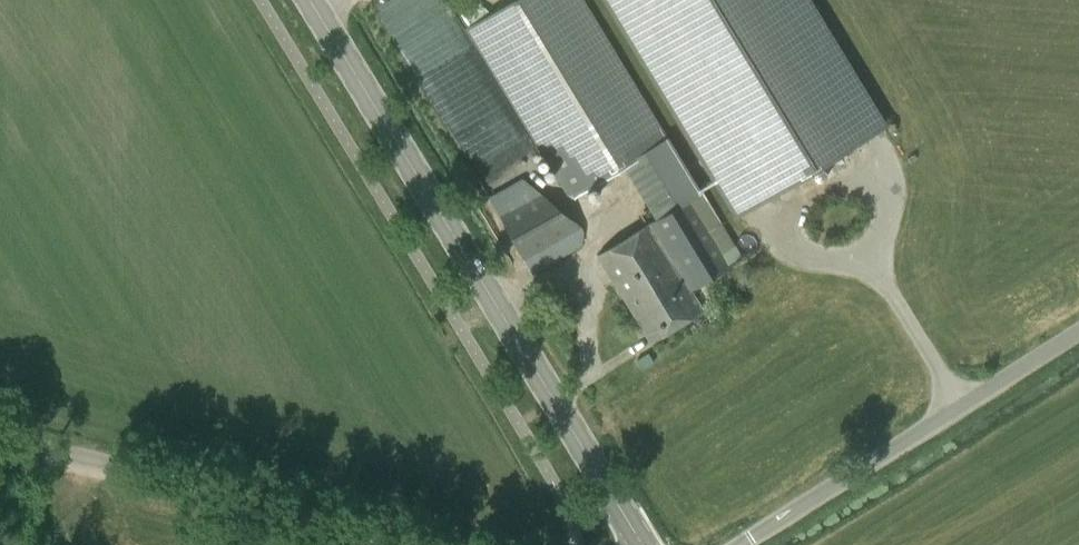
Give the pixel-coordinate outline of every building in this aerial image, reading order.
[(594,18),(584,0),(510,0),(465,27),(496,78),(567,195),(574,197),(629,163),(660,215),(647,223),(648,224),(597,255),(631,310),(659,292),(663,299),(685,285),(689,291),(740,258),(700,190),(668,139),(594,18)] [(739,213),(882,126),(806,0),(609,0),(739,213)] [(523,178),(488,198),(531,274),(589,239),(581,227),(523,178)] [(701,309),(689,291),(685,285),(663,299),(659,292),(631,310),(650,341),(701,309)]
